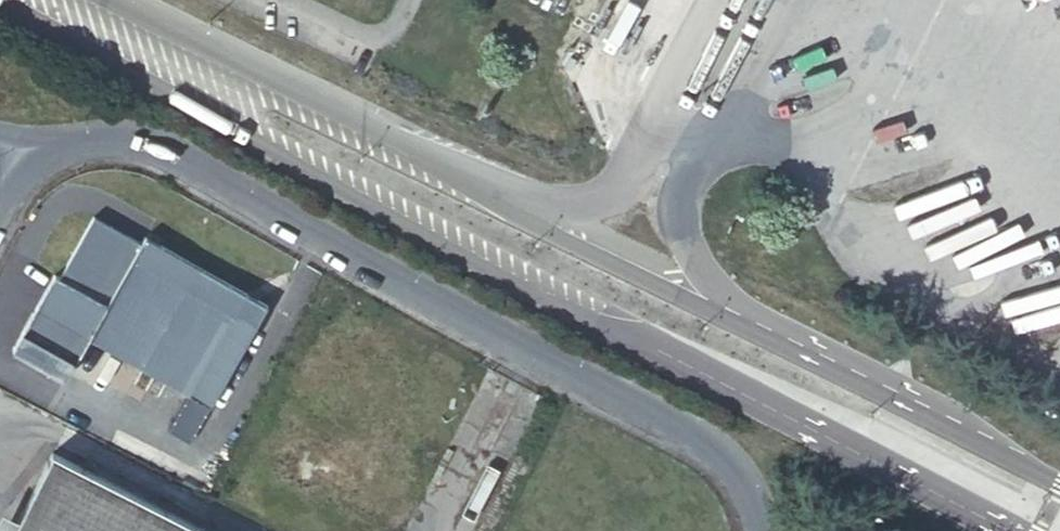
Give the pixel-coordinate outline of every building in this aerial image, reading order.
[(169,434),(191,446),(270,305),(147,235),(144,242),(95,215),(62,277),(57,273),(17,348),(70,377),(92,337),(192,392),(169,434)] [(17,530),(213,530),(58,453),(17,530)]
